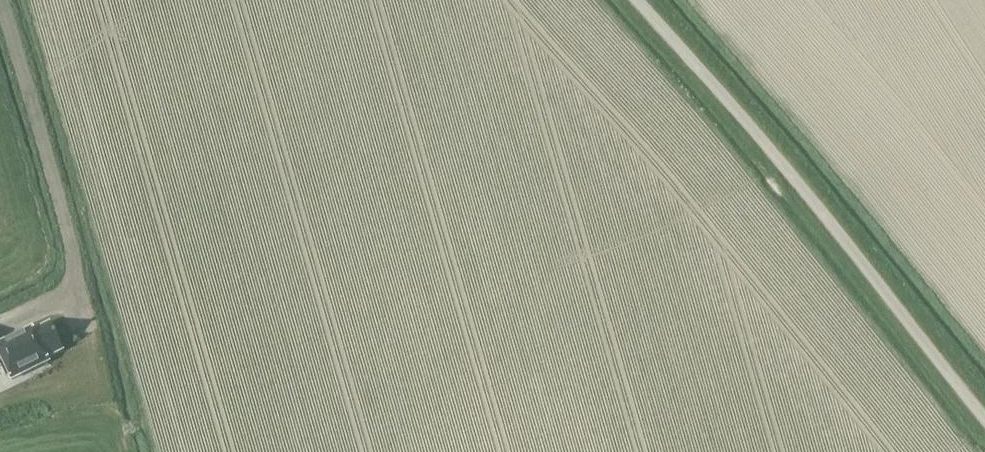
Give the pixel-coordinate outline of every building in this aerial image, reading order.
[(48,362),(47,358),(62,351),(49,324),(33,332),(32,328),(0,344),(0,356),(12,380),(48,362)]
